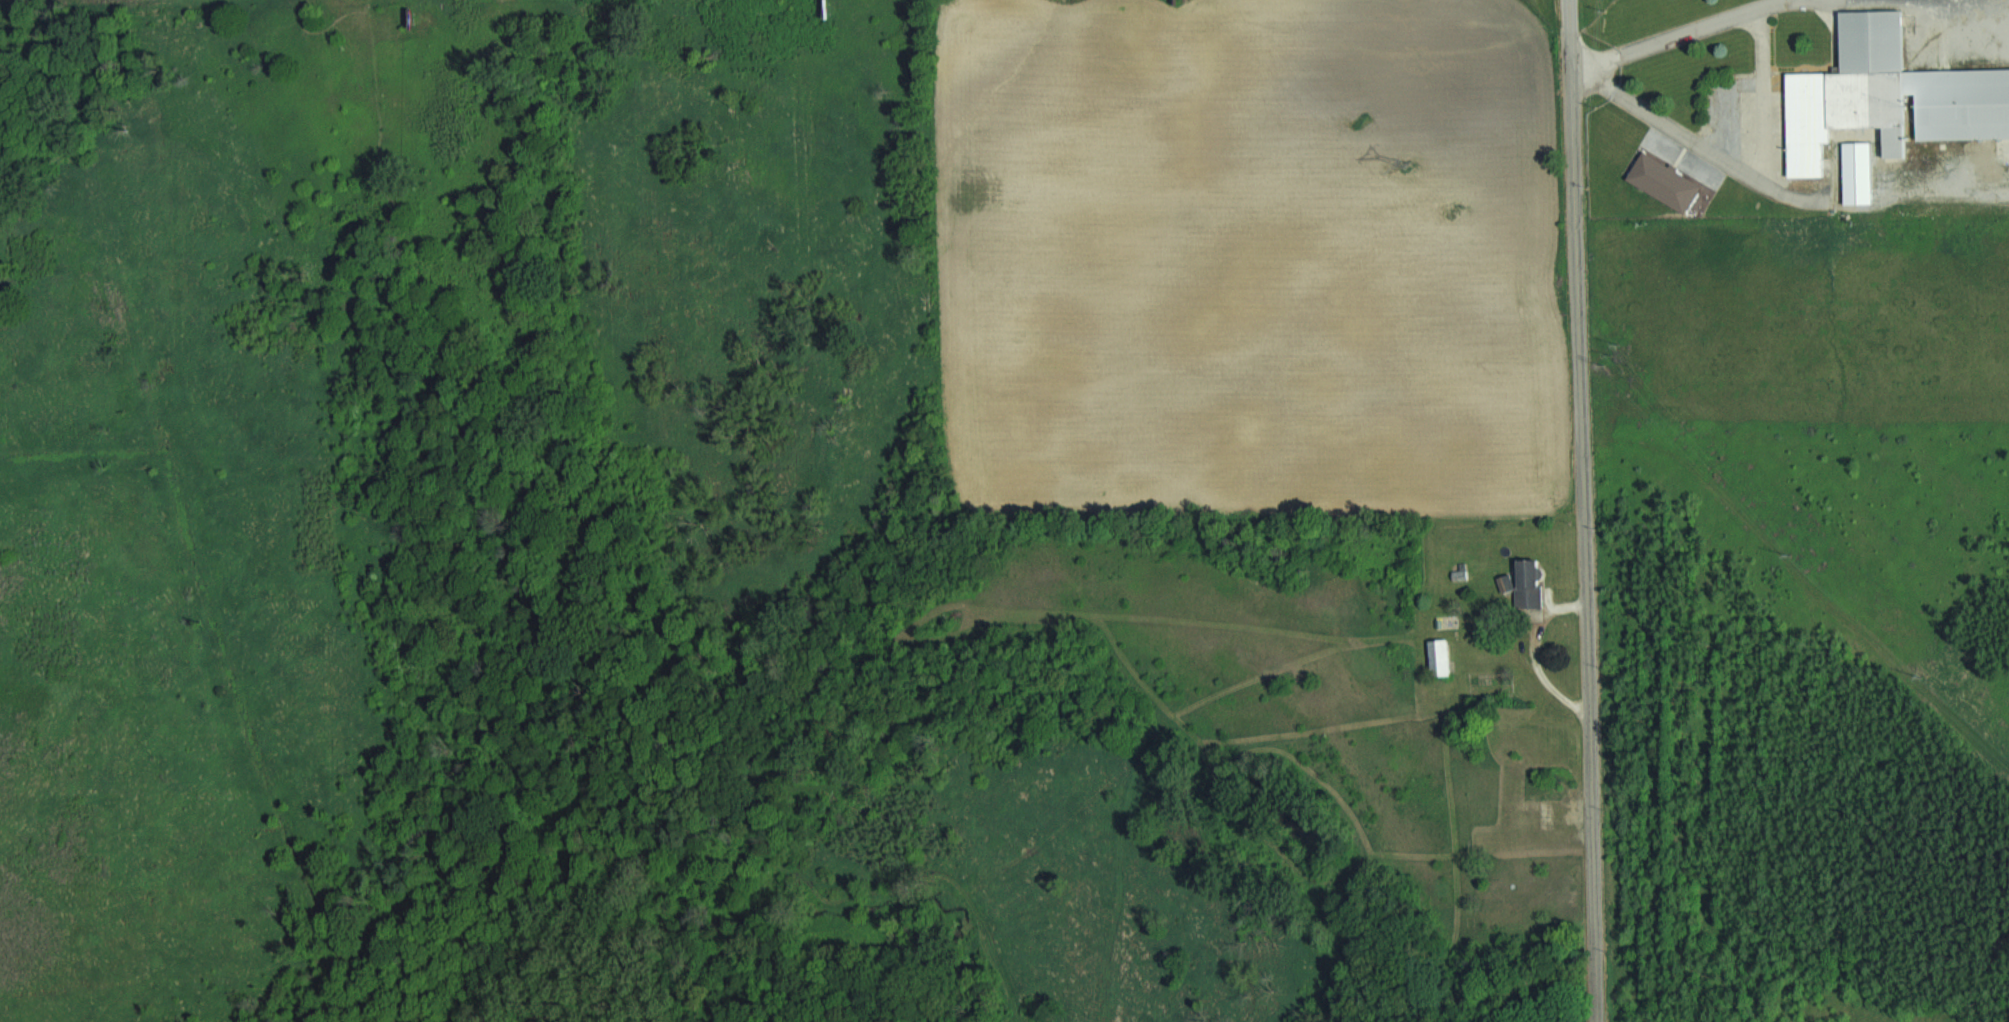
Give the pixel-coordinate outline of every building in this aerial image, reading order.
[(1896,70),(1895,10),(1833,11),(1834,71),(1780,72),(1782,176),(1821,175),(1820,139),(1831,139),(1831,128),(1837,128),(1837,136),(1859,135),(1859,127),(1874,127),(1874,157),(1906,156),(1906,139),(2008,137),(2008,67),(1896,70)] [(1547,558),(1526,558),(1526,586),(1518,586),(1518,606),(1548,606),(1547,558)] [(1437,619),(1441,632),(1465,625),(1461,612),(1437,619)] [(1434,674),(1454,674),(1454,638),(1434,638),(1434,674)]
